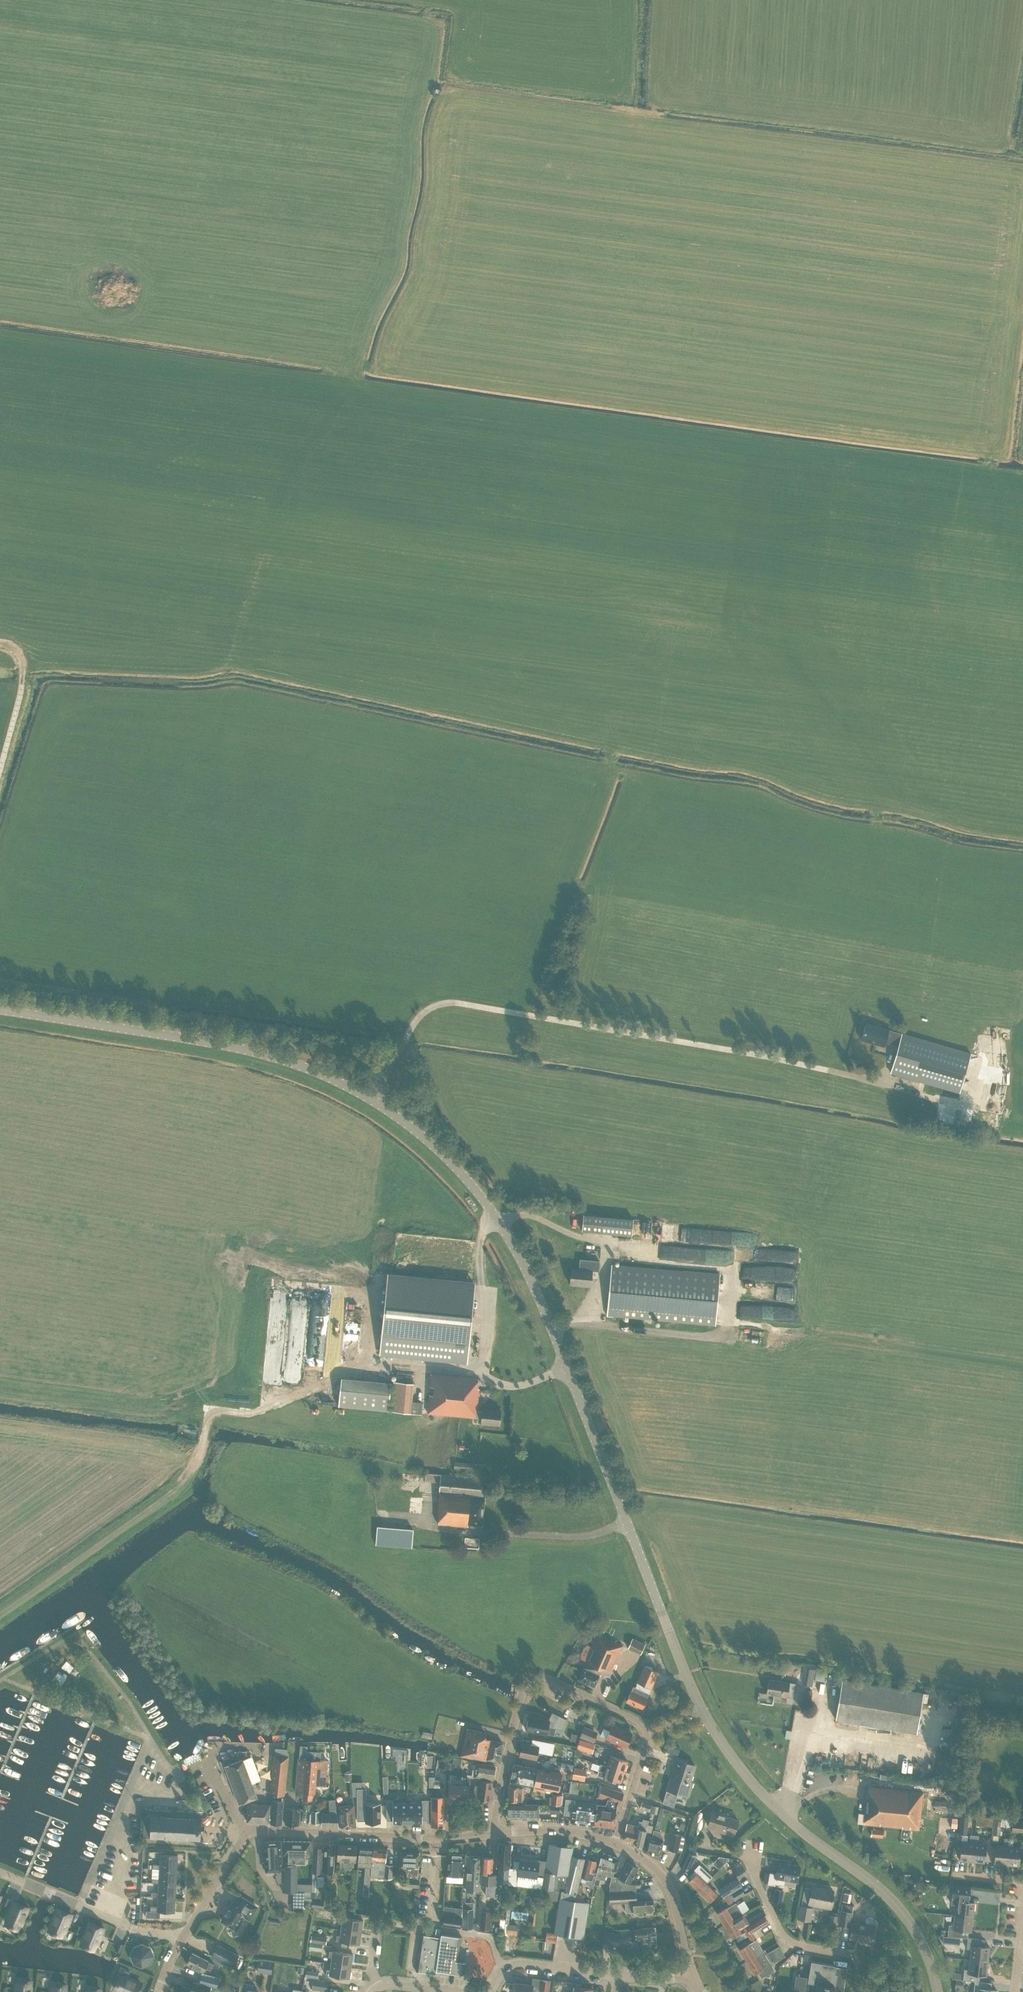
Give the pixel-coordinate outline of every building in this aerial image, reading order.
[(865,1023),(861,1040),(884,1046),(885,1042),(898,1046),(890,1073),(959,1093),(971,1053),(902,1033),(888,1030),(888,1029),(865,1023)] [(1010,1037),(1010,1026),(1001,1026),(1001,1037),(1010,1037)] [(941,1100),(939,1116),(947,1117),(949,1101),(941,1100)] [(969,1116),(969,1104),(959,1104),(960,1116),(969,1116)] [(583,1214),(581,1230),(601,1232),(602,1232),(632,1235),(633,1219),(604,1216),(603,1216),(583,1214)] [(729,1222),(667,1220),(667,1231),(659,1230),(659,1240),(728,1242),(729,1222)] [(707,1260),(727,1260),(728,1246),(708,1246),(707,1260)] [(572,1268),(570,1284),(591,1286),(592,1270),(599,1271),(600,1261),(580,1259),(579,1269),(572,1268)] [(612,1264),(607,1315),(678,1321),(715,1324),(719,1274),(682,1271),(612,1264)] [(384,1314),(380,1354),(466,1363),(470,1323),(474,1282),(388,1273),(384,1314)] [(338,1367),(341,1307),(324,1306),(324,1303),(305,1302),(306,1301),(289,1300),(287,1327),(296,1327),(296,1336),(302,1337),(301,1353),(320,1354),(320,1361),(319,1361),(319,1366),(338,1367)] [(753,1311),(753,1321),(770,1320),(769,1302),(748,1303),(748,1311),(753,1311)] [(281,1372),(293,1372),(292,1329),(281,1330),(281,1310),(272,1310),(272,1314),(266,1315),(266,1320),(264,1320),(265,1339),(269,1339),(270,1344),(280,1344),(281,1372)] [(393,1381),(390,1411),(410,1413),(422,1414),(423,1402),(423,1401),(412,1400),(415,1371),(397,1369),(396,1381),(393,1381)] [(476,1417),(477,1409),(479,1388),(478,1388),(479,1378),(431,1374),(428,1413),(476,1417)] [(341,1378),(338,1406),(388,1411),(390,1383),(341,1378)] [(477,1409),(476,1417),(482,1418),(481,1423),(499,1424),(501,1410),(483,1408),(483,1410),(477,1409)] [(470,1496),(484,1497),(486,1478),(425,1473),(425,1481),(440,1482),(439,1494),(470,1496)] [(470,1496),(439,1494),(437,1514),(439,1514),(438,1524),(468,1526),(468,1524),(470,1496)] [(484,1497),(470,1496),(468,1524),(482,1525),(484,1497)] [(413,1529),(377,1526),(376,1544),(411,1547),(413,1529)] [(579,1679),(594,1686),(601,1672),(609,1676),(622,1645),(597,1633),(591,1646),(587,1644),(583,1647),(581,1653),(581,1658),(585,1660),(584,1662),(586,1663),(579,1679)] [(645,1644),(632,1638),(627,1648),(640,1654),(645,1644)] [(648,1693),(644,1691),(646,1685),(650,1687),(657,1671),(644,1665),(636,1683),(634,1687),(633,1686),(631,1690),(626,1700),(642,1708),(647,1697),(648,1693)] [(792,1703),(795,1683),(769,1679),(766,1693),(774,1694),(773,1700),(792,1703)] [(916,1732),(922,1693),(842,1680),(835,1719),(916,1732)] [(547,1711),(550,1706),(542,1702),(539,1707),(547,1711)] [(548,1726),(562,1729),(567,1719),(552,1712),(549,1719),(529,1715),(526,1730),(546,1734),(548,1726)] [(606,1738),(626,1746),(632,1732),(612,1724),(606,1738)] [(598,1731),(583,1726),(579,1737),(593,1742),(598,1731)] [(485,1732),(467,1728),(461,1756),(485,1761),(486,1759),(498,1762),(502,1742),(484,1738),(485,1732)] [(592,1753),(595,1744),(580,1739),(577,1748),(592,1753)] [(554,1744),(542,1741),(541,1747),(552,1749),(554,1744)] [(522,1743),(519,1758),(536,1761),(539,1747),(522,1743)] [(881,1764),(893,1766),(894,1761),(890,1760),(892,1752),(884,1751),(881,1764)] [(288,1756),(287,1756),(274,1755),(270,1794),(284,1796),(288,1756)] [(610,1755),(607,1766),(624,1771),(627,1760),(610,1755)] [(324,1785),(326,1760),(298,1758),(296,1791),(304,1791),(303,1799),(312,1800),(312,1792),(315,1792),(315,1784),(324,1785)] [(672,1771),(663,1800),(673,1803),(677,1792),(688,1795),(692,1782),(690,1781),(695,1765),(674,1758),(670,1770),(672,1771)] [(239,1804),(243,1802),(257,1797),(243,1759),(224,1765),(239,1804)] [(474,1775),(474,1776),(493,1779),(495,1765),(476,1762),(476,1765),(473,1765),(472,1774),(474,1775)] [(725,1763),(719,1766),(723,1772),(729,1769),(725,1763)] [(558,1791),(561,1773),(551,1771),(551,1772),(545,1771),(545,1770),(514,1764),(510,1781),(533,1786),(533,1791),(545,1793),(545,1789),(558,1791)] [(601,1764),(599,1770),(597,1774),(620,1782),(624,1771),(607,1766),(601,1764)] [(586,1769),(574,1767),(572,1778),(584,1780),(586,1769)] [(474,1792),(473,1798),(478,1798),(489,1800),(492,1782),(480,1780),(479,1786),(475,1785),(474,1792)] [(352,1782),(352,1795),(356,1795),(356,1820),(365,1820),(365,1822),(366,1822),(370,1822),(380,1822),(380,1803),(380,1802),(366,1802),(366,1788),(357,1788),(357,1782),(352,1782)] [(523,1804),(524,1786),(509,1784),(508,1803),(508,1804),(523,1804)] [(468,1797),(473,1798),(474,1792),(469,1792),(469,1786),(450,1785),(450,1797),(468,1797)] [(623,1792),(602,1785),(598,1797),(597,1796),(596,1801),(597,1803),(594,1824),(614,1827),(616,1805),(617,1803),(619,1804),(623,1792)] [(866,1796),(864,1814),(863,1823),(919,1829),(923,1792),(869,1786),(867,1796),(866,1796)] [(562,1795),(552,1793),(552,1796),(549,1796),(548,1804),(560,1805),(562,1795)] [(432,1798),(432,1815),(443,1815),(443,1798),(432,1798)] [(273,1799),(271,1822),(281,1823),(283,1800),(273,1799)] [(571,1822),(594,1824),(597,1803),(585,1801),(566,1799),(564,1814),(572,1815),(571,1822)] [(392,1800),(386,1800),(386,1820),(392,1820),(392,1823),(407,1823),(407,1803),(392,1803),(392,1800)] [(422,1803),(407,1803),(407,1823),(422,1823),(422,1820),(428,1820),(428,1800),(422,1800),(422,1803)] [(652,1804),(642,1801),(639,1808),(649,1812),(652,1804)] [(269,1822),(270,1804),(248,1803),(247,1821),(269,1822)] [(539,1804),(523,1804),(508,1804),(508,1817),(538,1818),(539,1804)] [(340,1827),(356,1827),(354,1805),(338,1806),(340,1827)] [(299,1824),(300,1808),(286,1807),(285,1823),(299,1824)] [(331,1809),(331,1813),(322,1813),(322,1826),(338,1827),(336,1809),(331,1809)] [(320,1810),(312,1810),(311,1823),(319,1823),(320,1810)] [(724,1813),(713,1810),(708,1825),(720,1829),(720,1831),(733,1835),(738,1820),(724,1815),(724,1813)] [(948,1823),(949,1817),(930,1813),(928,1825),(935,1826),(933,1841),(928,1840),(928,1844),(940,1846),(941,1840),(952,1842),(955,1824),(948,1823)] [(968,1814),(960,1814),(958,1833),(967,1834),(968,1814)] [(201,1818),(147,1815),(145,1815),(144,1836),(200,1839),(201,1833),(204,1833),(205,1825),(201,1824),(201,1818)] [(443,1815),(432,1815),(431,1815),(431,1826),(444,1826),(444,1815),(443,1815)] [(647,1827),(648,1824),(649,1820),(643,1819),(642,1821),(639,1820),(638,1826),(627,1823),(623,1839),(634,1841),(637,1828),(644,1830),(644,1827),(647,1827)] [(1012,1819),(1011,1832),(1022,1833),(1022,1820),(1012,1819)] [(1001,1820),(994,1820),(992,1834),(1000,1835),(1001,1820)] [(637,1828),(634,1841),(634,1843),(635,1844),(641,1846),(643,1845),(646,1831),(651,1832),(653,1825),(648,1824),(647,1827),(644,1827),(644,1830),(637,1828)] [(652,1837),(647,1836),(643,1850),(660,1854),(664,1837),(662,1837),(660,1831),(653,1829),(652,1837)] [(682,1834),(672,1832),(668,1849),(678,1851),(682,1834)] [(959,1860),(972,1861),(974,1834),(970,1834),(969,1841),(961,1841),(959,1860)] [(979,1835),(974,1834),(972,1861),(984,1862),(986,1843),(978,1842),(979,1835)] [(994,1863),(1006,1864),(1009,1838),(1004,1837),(1003,1844),(996,1844),(994,1863)] [(1013,1838),(1009,1838),(1006,1864),(1018,1865),(1020,1846),(1012,1845),(1013,1838)] [(283,1840),(284,1866),(288,1866),(288,1861),(305,1862),(306,1854),(309,1854),(310,1841),(283,1840)] [(280,1841),(264,1842),(265,1852),(263,1852),(263,1861),(265,1861),(266,1871),(282,1870),(280,1841)] [(497,1860),(500,1861),(509,1861),(510,1849),(512,1849),(513,1844),(511,1844),(498,1842),(497,1860)] [(334,1844),(324,1843),(324,1848),(314,1847),(312,1873),(322,1873),(322,1870),(333,1871),(334,1844)] [(355,1861),(356,1844),(338,1843),(338,1860),(341,1860),(340,1870),(353,1871),(354,1861),(355,1861)] [(583,1937),(588,1901),(574,1899),(585,1858),(571,1855),(572,1847),(549,1843),(545,1871),(544,1871),(541,1887),(546,1888),(545,1898),(559,1901),(554,1933),(583,1937)] [(364,1895),(369,1896),(371,1875),(373,1848),(359,1847),(358,1865),(366,1866),(364,1895)] [(387,1849),(373,1848),(371,1875),(384,1876),(384,1877),(392,1877),(393,1864),(385,1864),(387,1849)] [(417,1879),(419,1852),(400,1851),(400,1872),(408,1873),(408,1879),(407,1879),(406,1886),(418,1887),(418,1879),(417,1879)] [(696,1855),(689,1851),(681,1867),(688,1871),(696,1855)] [(612,1876),(609,1885),(609,1886),(615,1886),(617,1877),(613,1875),(614,1870),(616,1870),(619,1859),(618,1858),(602,1852),(597,1872),(594,1883),(599,1884),(600,1878),(604,1879),(606,1874),(612,1876)] [(464,1870),(465,1854),(448,1853),(446,1875),(463,1876),(463,1870),(464,1870)] [(152,1868),(160,1868),(177,1869),(178,1855),(160,1854),(160,1864),(153,1864),(152,1868)] [(466,1889),(479,1890),(482,1856),(468,1855),(466,1889)] [(594,1883),(597,1872),(594,1871),(597,1861),(595,1860),(596,1858),(595,1856),(591,1855),(589,1856),(589,1858),(587,1858),(582,1876),(587,1878),(585,1883),(590,1884),(589,1886),(593,1887),(594,1883)] [(494,1901),(496,1873),(491,1873),(493,1857),(482,1856),(480,1882),(486,1883),(485,1894),(489,1894),(489,1900),(494,1901)] [(508,1867),(507,1880),(517,1881),(517,1877),(536,1880),(539,1861),(520,1858),(520,1856),(514,1856),(512,1868),(508,1867)] [(710,1863),(702,1856),(698,1861),(705,1868),(710,1863)] [(500,1861),(498,1881),(507,1882),(507,1880),(508,1867),(509,1861),(500,1861)] [(617,1877),(615,1886),(625,1886),(626,1883),(627,1882),(629,1883),(638,1868),(627,1862),(619,1878),(617,1877)] [(797,1881),(800,1866),(778,1862),(776,1873),(770,1872),(767,1883),(783,1886),(785,1879),(797,1881)] [(712,1877),(699,1864),(694,1869),(695,1870),(690,1875),(692,1877),(689,1881),(699,1890),(706,1883),(712,1877)] [(296,1890),(296,1866),(288,1866),(284,1866),(284,1868),(284,1873),(282,1873),(282,1890),(296,1890)] [(736,1875),(743,1871),(741,1866),(733,1871),(736,1875)] [(176,1883),(177,1869),(160,1868),(159,1878),(152,1878),(152,1882),(159,1882),(176,1883)] [(737,1878),(718,1889),(723,1897),(741,1886),(737,1878)] [(175,1897),(176,1883),(159,1882),(158,1892),(151,1892),(151,1896),(158,1896),(175,1897)] [(717,1893),(706,1883),(699,1890),(709,1900),(717,1893)] [(955,1914),(973,1917),(974,1902),(967,1901),(969,1886),(953,1885),(951,1904),(956,1904),(955,1914)] [(811,1886),(811,1888),(805,1887),(801,1905),(798,1918),(810,1920),(813,1904),(831,1907),(833,1897),(832,1897),(833,1890),(811,1886)] [(848,1887),(846,1896),(854,1897),(856,1888),(848,1887)] [(325,1888),(324,1905),(333,1905),(334,1889),(325,1888)] [(735,1899),(744,1893),(741,1888),(732,1894),(735,1899)] [(644,1913),(654,1913),(653,1900),(636,1901),(635,1893),(608,1894),(606,1909),(611,1909),(610,1903),(624,1902),(625,1912),(633,1911),(634,1914),(637,1914),(638,1916),(643,1916),(644,1913)] [(729,1894),(724,1897),(728,1903),(733,1901),(729,1894)] [(3,1900),(2,1903),(7,1905),(10,1897),(5,1895),(3,1900)] [(174,1911),(175,1897),(158,1896),(158,1906),(150,1905),(150,1911),(146,1910),(145,1917),(160,1918),(160,1911),(174,1911)] [(243,1916),(250,1920),(258,1906),(242,1896),(237,1904),(233,1902),(222,1920),(236,1929),(243,1916)] [(766,1900),(748,1907),(753,1917),(770,1910),(766,1900)] [(8,1918),(6,1924),(18,1929),(20,1923),(21,1924),(29,1907),(14,1901),(12,1907),(11,1906),(9,1911),(10,1911),(7,1918),(8,1918)] [(743,1913),(736,1902),(726,1908),(726,1907),(717,1912),(724,1925),(733,1919),(743,1913)] [(871,1942),(874,1925),(865,1923),(865,1925),(851,1922),(852,1912),(853,1906),(842,1904),(840,1910),(838,1924),(852,1926),(850,1937),(861,1939),(860,1940),(871,1942)] [(52,1925),(49,1931),(61,1936),(64,1930),(65,1931),(68,1924),(69,1924),(71,1920),(69,1920),(72,1914),(57,1908),(50,1924),(52,1925)] [(473,1908),(462,1908),(462,1928),(473,1929),(473,1908)] [(461,1916),(443,1913),(442,1925),(460,1928),(461,1916)] [(743,1913),(733,1919),(724,1925),(732,1937),(741,1931),(739,1929),(749,1923),(743,1913)] [(299,1924),(307,1924),(307,1915),(299,1914),(299,1924)] [(838,1915),(830,1914),(828,1927),(836,1928),(838,1915)] [(971,1931),(973,1917),(955,1914),(954,1925),(949,1924),(948,1935),(960,1936),(960,1930),(971,1931)] [(341,1929),(361,1932),(363,1919),(339,1916),(338,1922),(342,1923),(341,1929)] [(763,1916),(749,1925),(749,1926),(752,1931),(753,1932),(768,1923),(763,1916)] [(84,1939),(81,1944),(93,1949),(96,1944),(97,1944),(100,1938),(101,1938),(103,1934),(102,1933),(104,1928),(90,1922),(83,1938),(84,1939)] [(78,1924),(75,1932),(79,1934),(83,1926),(78,1924)] [(743,1928),(747,1935),(752,1932),(752,1931),(749,1926),(749,1925),(743,1928)] [(641,1939),(642,1946),(656,1945),(655,1927),(640,1928),(640,1929),(631,1929),(632,1940),(641,1939)] [(361,1932),(341,1929),(340,1935),(336,1934),(336,1940),(359,1944),(361,1932)] [(552,1940),(552,1931),(543,1931),(542,1940),(552,1940)] [(620,1933),(604,1931),(603,1943),(619,1945),(620,1933)] [(753,1933),(752,1932),(747,1935),(751,1942),(756,1939),(753,1933)] [(421,1934),(416,1970),(435,1973),(436,1973),(436,1970),(456,1973),(464,1974),(466,1962),(457,1960),(459,1943),(461,1943),(462,1936),(441,1933),(440,1937),(439,1936),(439,1934),(435,1933),(435,1936),(421,1934)] [(327,1936),(312,1934),(311,1940),(326,1942),(327,1936)] [(971,1948),(970,1959),(988,1961),(990,1946),(979,1945),(979,1938),(967,1937),(966,1948),(971,1948)] [(117,1947),(116,1950),(121,1952),(124,1944),(119,1942),(117,1947)] [(322,1943),(310,1942),(309,1949),(321,1950),(322,1943)] [(739,1948),(746,1961),(755,1955),(748,1943),(739,1948)] [(134,1947),(131,1955),(134,1963),(142,1966),(150,1963),(153,1955),(150,1947),(142,1944),(134,1947)] [(239,1954),(217,1944),(211,1956),(233,1966),(239,1954)] [(779,1945),(773,1948),(779,1959),(785,1955),(779,1945)] [(332,1957),(331,1963),(351,1966),(353,1953),(329,1950),(328,1956),(332,1957)] [(775,1969),(763,1950),(746,1961),(754,1973),(757,1971),(761,1978),(775,1969)] [(210,1969),(214,1963),(192,1953),(187,1963),(203,1972),(205,1967),(210,1969)] [(812,1959),(808,1982),(817,1984),(816,1991),(834,1991),(835,1987),(843,1989),(848,1965),(812,1959)] [(986,1975),(988,1961),(970,1959),(969,1969),(964,1968),(963,1979),(975,1981),(975,1974),(986,1975)] [(273,1963),(258,1960),(257,1971),(271,1974),(273,1963)] [(351,1966),(331,1963),(330,1969),(326,1968),(326,1974),(349,1978),(351,1966)] [(488,1974),(488,1965),(477,1965),(477,1975),(488,1974)] [(318,1971),(306,1969),(305,1976),(317,1978),(318,1971)] [(217,1977),(201,1973),(199,1980),(215,1984),(217,1977)] [(113,1987),(119,1989),(118,1991),(122,1991),(137,1991),(141,1983),(125,1976),(124,1977),(118,1975),(113,1987)] [(807,1977),(799,1976),(798,1983),(794,1983),(794,1988),(797,1988),(796,1991),(804,1991),(807,1977)] [(515,1983),(514,1991),(532,1991),(532,1990),(545,1991),(548,1991),(550,1980),(532,1978),(531,1985),(515,1983)] [(14,1991),(31,1991),(31,1986),(30,1986),(31,1980),(18,1979),(17,1985),(16,1985),(15,1991),(14,1991)] [(328,1981),(313,1979),(311,1989),(326,1991),(328,1981)] [(978,1991),(996,1991),(997,1990),(986,1989),(986,1982),(975,1981),(973,1991),(978,1991)] [(182,1985),(180,1991),(209,1991),(210,1985),(196,1982),(195,1989),(182,1985)] [(66,1990),(65,1990),(65,1984),(52,1983),(52,1989),(51,1989),(50,1991),(66,1991),(66,1990)] [(259,1991),(252,1990),(253,1984),(244,1983),(243,1989),(245,1989),(245,1991),(258,1991),(259,1991)]
